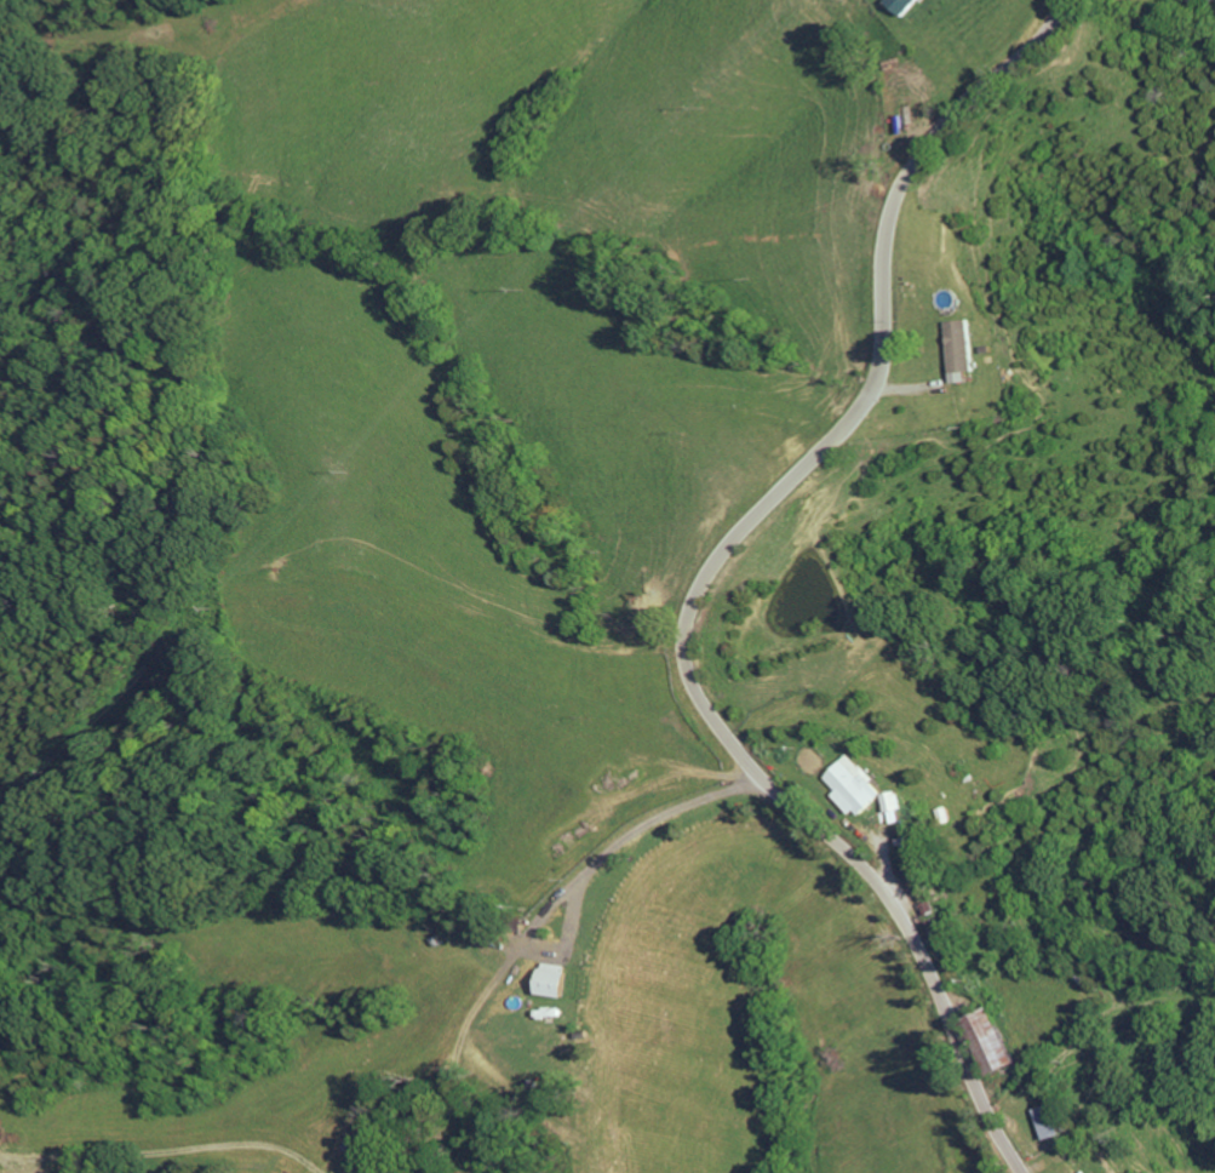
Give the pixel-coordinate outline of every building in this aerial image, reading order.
[(892,3),(911,17),(925,0),(894,0),(892,3)] [(977,371),(974,320),(950,321),(953,372),(977,371)] [(833,777),(845,790),(842,793),(865,817),(885,798),(876,788),(885,780),(859,752),(833,777)] [(892,793),(897,823),(912,821),(907,790),(892,793)] [(568,999),(575,968),(549,962),(542,993),(568,999)] [(1002,1007),(974,1018),(996,1076),(1024,1066),(1002,1007)] [(1052,1139),(1068,1134),(1058,1104),(1043,1109),(1052,1139)]
